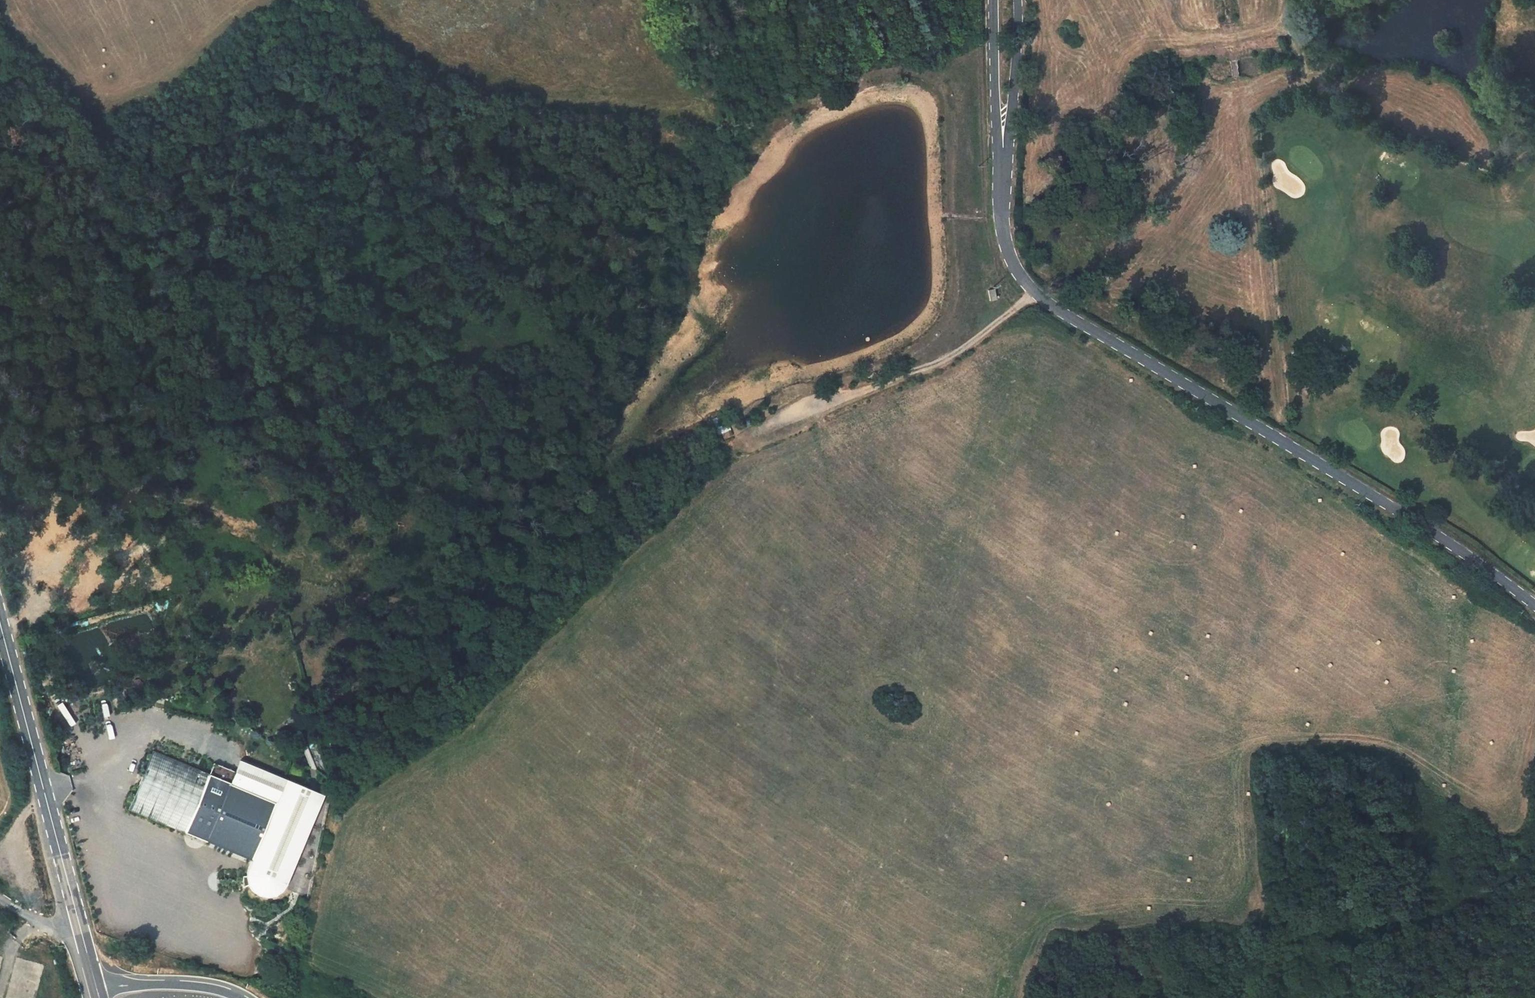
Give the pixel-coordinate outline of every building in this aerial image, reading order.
[(992,289),(986,291),(989,300),(994,299),(992,289)] [(104,711),(91,714),(95,736),(109,733),(104,711)] [(208,774),(152,751),(128,809),(183,833),(208,774)] [(238,760),(228,783),(275,802),(255,847),(246,868),(245,876),(246,884),(251,891),(257,895),(265,897),(273,896),(280,891),(284,884),(322,795),(238,760)] [(219,779),(208,774),(183,833),(193,837),(206,808),(219,779)] [(228,783),(219,779),(206,808),(217,813),(211,828),(255,847),(275,802),(228,783)]
